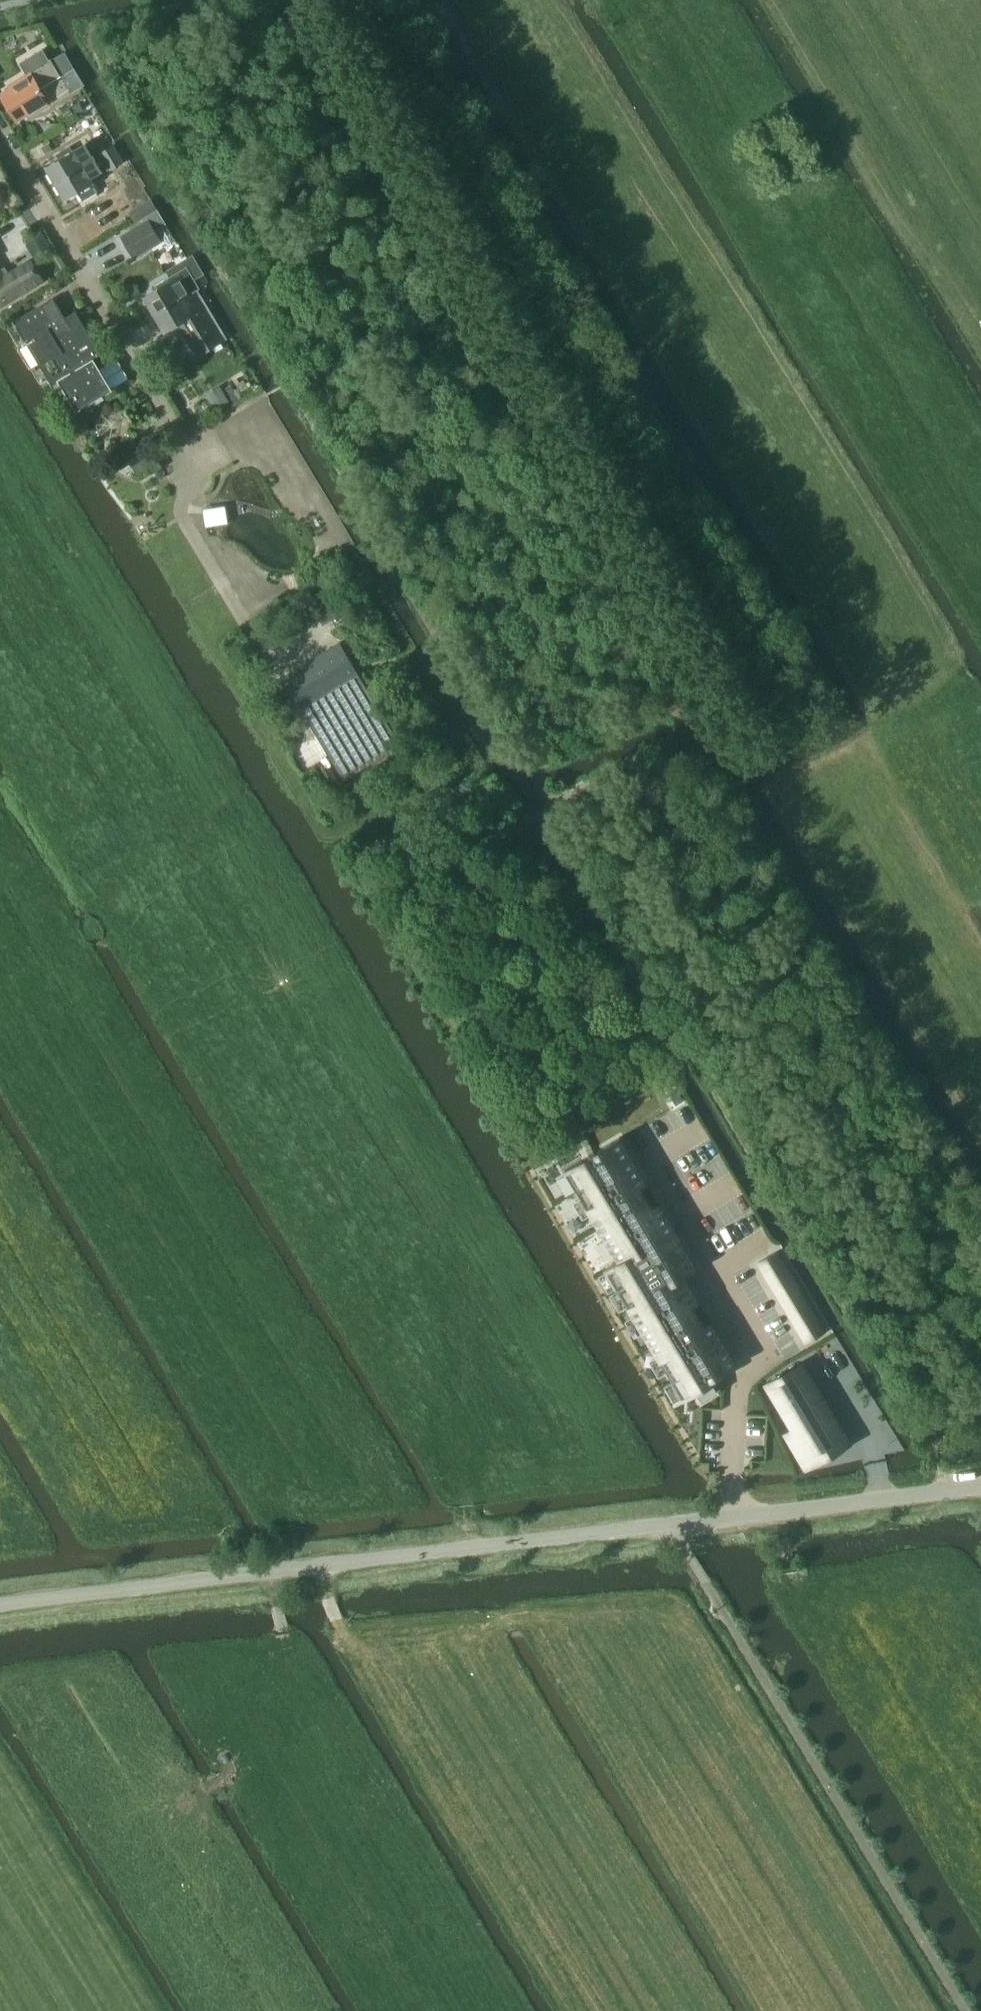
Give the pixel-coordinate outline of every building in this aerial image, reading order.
[(12,88),(1,95),(8,107),(57,77),(41,51),(20,63),(27,75),(10,86),(12,88)] [(60,75),(72,68),(64,54),(52,60),(60,75)] [(61,77),(69,90),(81,84),(72,70),(61,77)] [(8,107),(16,119),(23,115),(24,117),(28,114),(28,115),(66,92),(57,77),(8,107)] [(56,157),(43,165),(53,182),(98,155),(90,140),(85,143),(73,150),(70,145),(55,155),(56,157)] [(98,155),(53,182),(63,199),(76,190),(81,198),(94,191),(89,183),(91,181),(89,178),(109,166),(101,153),(98,155)] [(121,236),(134,257),(160,241),(148,221),(121,236)] [(43,283),(31,263),(3,280),(0,274),(0,308),(43,283)] [(157,288),(142,296),(152,313),(196,288),(191,281),(194,280),(191,275),(185,265),(183,267),(168,275),(167,276),(154,284),(157,288)] [(196,288),(152,313),(163,330),(176,322),(179,326),(197,356),(226,339),(196,288)] [(52,297),(12,320),(24,339),(29,336),(45,362),(56,355),(67,373),(58,378),(59,380),(76,409),(111,388),(100,369),(94,360),(101,356),(74,310),(63,316),(52,297)] [(205,392),(215,408),(229,400),(219,383),(205,392)] [(150,454),(129,466),(134,474),(155,462),(150,454)] [(336,645),(283,677),(344,780),(397,749),(402,746),(341,642),(336,645)] [(619,1137),(564,1170),(618,1260),(604,1268),(673,1383),(683,1399),(724,1374),(722,1371),(736,1363),(710,1321),(709,1321),(704,1325),(692,1305),(697,1301),(698,1301),(683,1275),(697,1267),(658,1203),(657,1203),(652,1207),(639,1187),(645,1183),(646,1183),(619,1137)] [(777,1251),(758,1262),(807,1343),(826,1332),(777,1251)] [(800,1363),(766,1384),(793,1429),(807,1452),(841,1431),(800,1363)]
